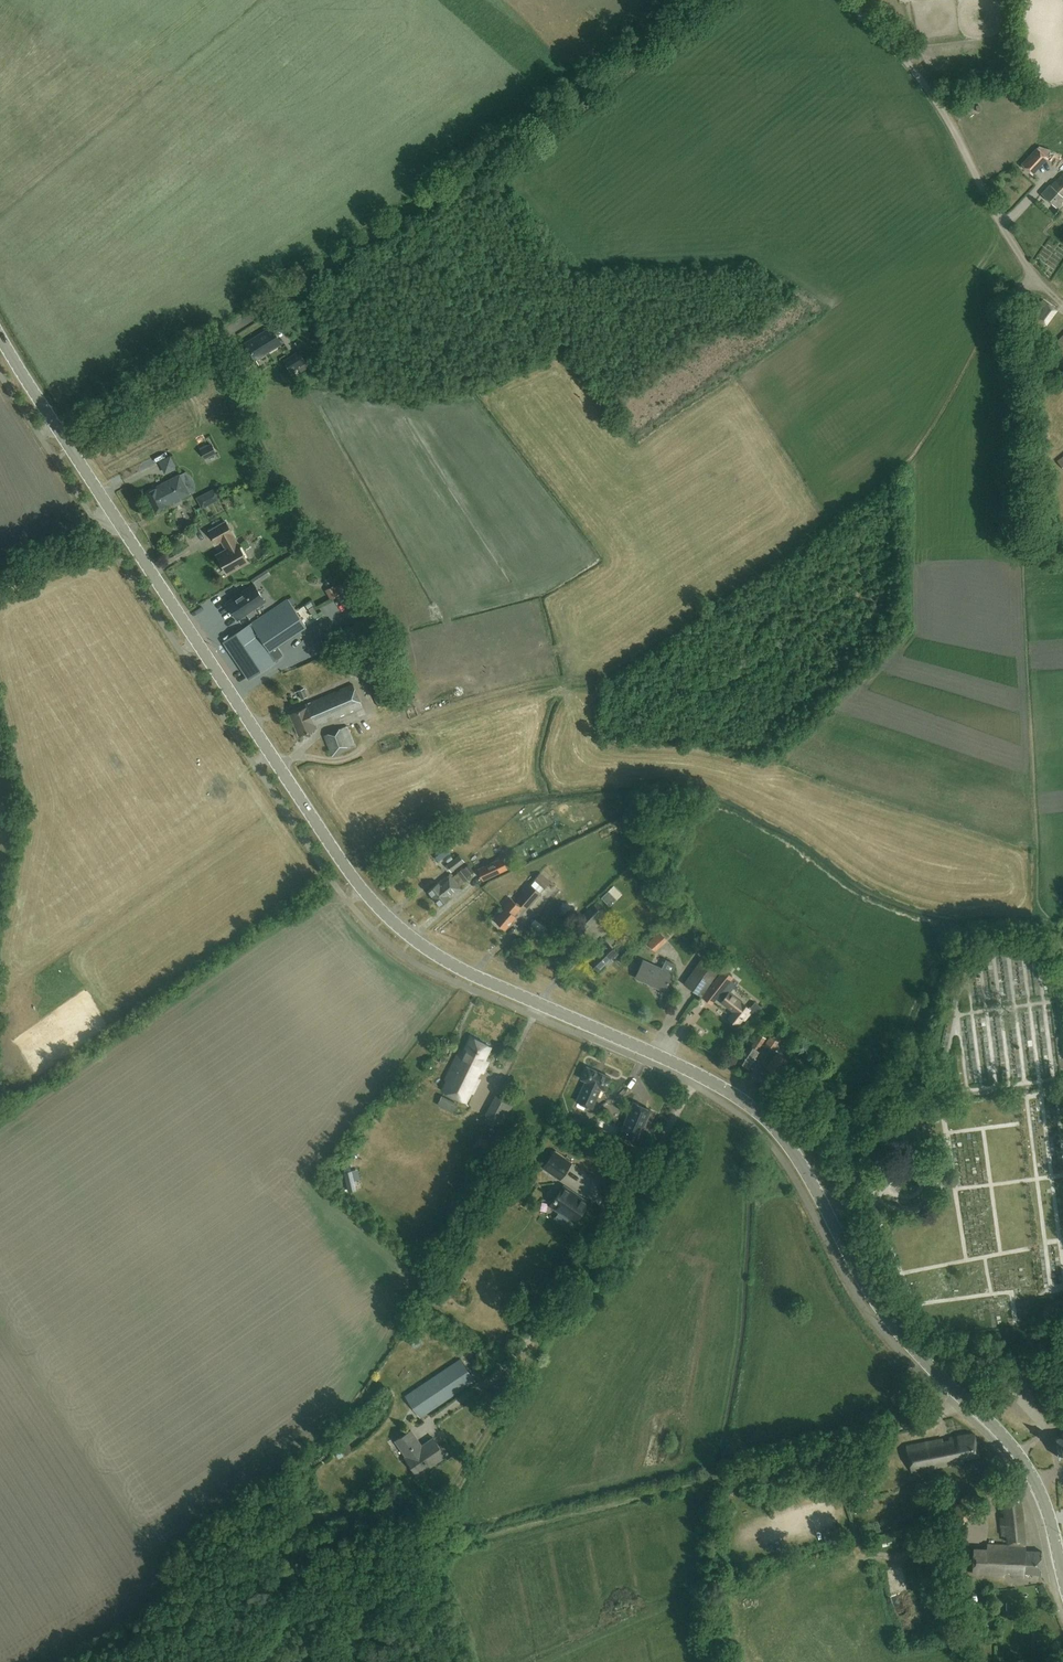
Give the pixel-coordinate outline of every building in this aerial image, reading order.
[(1030,173),(1045,156),(1036,148),(1021,165),(1030,173)] [(1042,193),(1056,207),(1062,200),(1062,173),(1051,185),(1050,184),(1042,193)] [(1043,300),(1029,321),(1041,330),(1056,309),(1043,300)] [(245,343),(255,359),(278,345),(277,343),(280,341),(272,327),(245,343)] [(284,360),(291,372),(306,363),(299,351),(284,360)] [(201,449),(205,458),(216,452),(211,443),(201,449)] [(174,456),(162,463),(168,473),(180,466),(174,456)] [(146,493),(155,510),(189,493),(180,474),(159,484),(160,486),(146,493)] [(206,509),(222,501),(218,491),(202,499),(206,509)] [(249,561),(241,548),(226,521),(209,530),(217,543),(221,540),(226,549),(216,554),(227,573),(249,561)] [(226,601),(232,610),(237,618),(264,601),(253,584),(226,601)] [(330,589),(335,598),(342,594),(337,585),(330,589)] [(288,598),(250,623),(223,641),(248,679),(274,661),(273,661),(283,654),(277,646),(306,626),(288,598)] [(351,612),(355,620),(366,613),(361,606),(351,612)] [(308,706),(290,713),(298,734),(316,727),(314,722),(318,720),(320,724),(362,706),(352,683),(307,702),(308,706)] [(297,690),(301,699),(308,696),(304,687),(297,690)] [(347,726),(324,735),(332,755),(355,746),(347,726)] [(446,865),(449,868),(451,871),(464,861),(459,855),(446,865)] [(502,858),(479,870),(483,879),(507,867),(502,858)] [(464,869),(469,876),(474,872),(469,865),(464,869)] [(458,872),(465,882),(470,878),(463,868),(458,872)] [(539,872),(534,879),(545,888),(550,882),(539,872)] [(433,898),(448,887),(448,886),(455,881),(450,873),(428,890),(433,898)] [(461,889),(459,886),(455,881),(448,886),(448,887),(433,898),(439,905),(461,889)] [(531,883),(516,900),(526,908),(541,892),(531,883)] [(616,899),(608,891),(602,897),(610,905),(616,899)] [(505,907),(495,919),(505,928),(516,916),(514,914),(521,907),(510,897),(503,905),(505,907)] [(583,928),(588,923),(581,916),(576,921),(583,928)] [(655,952),(666,941),(662,937),(651,948),(655,952)] [(608,965),(614,960),(612,958),(614,956),(615,956),(616,955),(615,955),(618,953),(607,943),(604,940),(598,946),(601,948),(588,960),(598,970),(606,962),(608,965)] [(701,957),(684,983),(701,995),(718,969),(701,957)] [(672,972),(671,972),(643,960),(636,977),(664,990),(672,972)] [(562,977),(571,990),(581,982),(572,970),(562,977)] [(724,998),(721,1002),(734,1012),(728,1019),(730,1020),(730,1021),(733,1024),(734,1023),(736,1025),(742,1018),(743,1019),(748,1013),(747,1012),(749,1009),(729,993),(730,991),(725,987),(732,977),(723,970),(702,997),(711,1004),(719,994),(724,998)] [(755,1066),(759,1059),(756,1057),(759,1051),(757,1050),(761,1044),(765,1038),(759,1034),(741,1061),(749,1067),(751,1063),(755,1066)] [(447,1079),(442,1089),(467,1101),(471,1092),(473,1093),(480,1078),(477,1077),(480,1071),(483,1072),(487,1064),(483,1062),(490,1046),(470,1037),(463,1052),(459,1050),(445,1078),(447,1079)] [(770,1037),(765,1046),(770,1050),(776,1041),(770,1037)] [(775,1052),(766,1068),(779,1076),(789,1059),(775,1052)] [(577,1101),(592,1107),(601,1087),(606,1089),(611,1077),(587,1066),(581,1079),(586,1081),(577,1101)] [(634,1102),(618,1137),(617,1139),(635,1146),(651,1110),(634,1102)] [(493,1126),(497,1119),(487,1114),(484,1121),(493,1126)] [(893,1142),(901,1140),(899,1126),(891,1128),(893,1142)] [(543,1167),(560,1178),(570,1162),(554,1151),(543,1167)] [(526,1168),(513,1186),(519,1190),(523,1185),(527,1188),(532,1180),(528,1177),(532,1172),(526,1168)] [(574,1221),(587,1202),(564,1186),(556,1198),(555,1197),(553,1199),(554,1200),(551,1205),(574,1221)] [(888,1314),(893,1311),(880,1291),(875,1295),(888,1314)] [(413,1348),(423,1344),(418,1334),(409,1338),(413,1348)] [(460,1358),(406,1395),(420,1416),(475,1379),(460,1358)] [(422,1445),(411,1429),(396,1440),(406,1456),(405,1457),(417,1474),(446,1455),(434,1437),(422,1445)] [(906,1446),(912,1472),(962,1462),(961,1458),(978,1454),(973,1432),(953,1436),(948,1437),(949,1440),(943,1442),(942,1439),(906,1446)] [(1002,1494),(1000,1500),(1001,1511),(1003,1511),(1004,1515),(1000,1516),(1002,1534),(1007,1533),(1008,1543),(1024,1543),(1018,1492),(1002,1494)] [(975,1502),(964,1494),(948,1518),(959,1525),(975,1502)] [(974,1547),(972,1573),(986,1574),(985,1575),(1004,1576),(1004,1572),(1011,1573),(1011,1577),(1024,1578),(1024,1572),(1040,1573),(1041,1551),(1024,1550),(1025,1546),(987,1544),(987,1548),(974,1547)]
